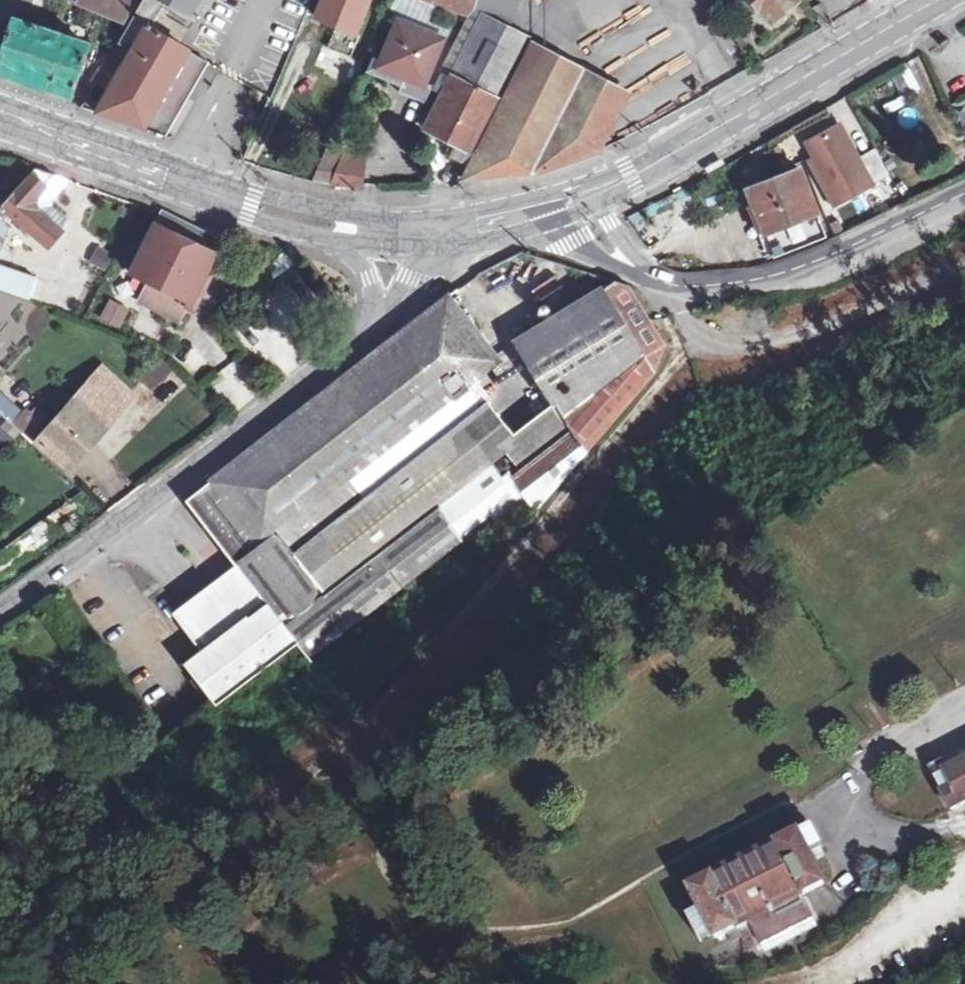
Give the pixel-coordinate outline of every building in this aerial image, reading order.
[(134,2),(128,0),(78,0),(76,4),(121,23),(134,2)] [(98,112),(166,134),(207,65),(173,45),(200,0),(139,0),(137,3),(94,80),(105,87),(97,104),(101,106),(98,112)] [(317,14),(338,23),(330,44),(353,51),(360,32),(356,30),(367,0),(323,0),(317,14)] [(470,8),(473,0),(444,0),(470,8)] [(769,19),(774,14),(790,0),(751,0),(769,19)] [(809,11),(821,25),(829,20),(820,4),(809,11)] [(480,12),(450,73),(499,96),(528,36),(480,12)] [(442,35),(400,16),(379,61),(374,59),(370,67),(373,72),(405,86),(409,76),(423,81),(442,35)] [(0,56),(0,72),(3,73),(66,95),(85,43),(14,18),(0,56)] [(536,169),(603,144),(606,138),(627,90),(529,47),(466,178),(536,169)] [(331,72),(346,67),(341,51),(326,56),(331,72)] [(499,96),(450,73),(424,125),(472,148),(499,96)] [(890,177),(876,151),(858,160),(840,127),(807,145),(816,160),(810,163),(834,207),(890,177)] [(365,158),(324,152),(313,180),(316,181),(340,184),(361,188),(365,158)] [(729,160),(726,153),(707,162),(711,169),(729,160)] [(2,205),(8,211),(48,242),(61,226),(38,207),(33,198),(55,173),(52,173),(32,166),(0,199),(0,204),(2,205)] [(776,262),(827,242),(801,175),(750,195),(776,262)] [(2,205),(0,207),(0,219),(8,211),(2,205)] [(162,210),(156,219),(217,249),(226,231),(162,210)] [(215,254),(217,249),(156,219),(122,284),(139,295),(138,297),(180,320),(204,276),(209,278),(219,257),(215,254)] [(135,249),(127,244),(108,280),(116,285),(135,249)] [(265,253),(281,270),(295,259),(285,251),(269,246),(265,253)] [(469,482),(472,485),(502,510),(512,518),(527,504),(542,516),(655,378),(666,350),(651,322),(629,289),(523,252),(520,252),(478,274),(490,295),(529,271),(581,290),(574,294),(578,303),(562,293),(519,318),(527,333),(516,339),(568,431),(530,476),(525,472),(521,477),(498,458),(469,482)] [(0,265),(0,288),(28,297),(35,276),(0,265)] [(127,306),(109,295),(99,314),(117,323),(127,306)] [(472,534),(444,508),(439,503),(418,520),(421,526),(361,574),(329,600),(307,572),(288,547),(307,533),(309,537),(434,440),(422,423),(498,363),(447,297),(291,421),(189,502),(246,575),(268,604),(303,650),(313,662),(314,664),(474,536),(472,534)] [(159,361),(141,380),(151,388),(169,369),(159,361)] [(114,396),(122,388),(103,371),(96,380),(103,386),(114,396)] [(90,374),(52,416),(85,445),(108,419),(93,400),(103,386),(96,380),(90,374)] [(114,396),(103,386),(93,400),(108,419),(130,394),(122,388),(114,396)] [(6,422),(17,409),(0,394),(0,417),(6,422)] [(21,414),(17,409),(6,422),(9,425),(17,417),(18,418),(21,414)] [(78,453),(85,445),(52,416),(45,423),(32,411),(18,426),(31,438),(65,467),(78,453)] [(502,510),(472,485),(444,508),(472,534),(502,510)] [(177,629),(198,657),(268,604),(246,575),(177,629)] [(187,665),(220,707),(257,681),(303,650),(268,604),(198,657),(187,665)] [(935,780),(946,774),(964,765),(964,752),(930,769),(935,780)] [(946,774),(935,780),(944,797),(952,812),(964,805),(964,765),(946,774)] [(779,849),(692,895),(716,944),(752,926),(764,950),(809,926),(801,911),(808,908),(779,849)]
